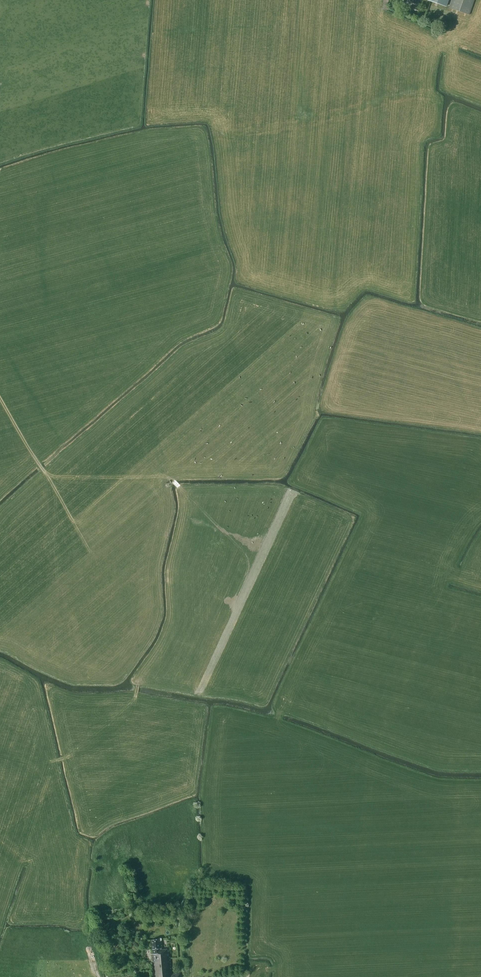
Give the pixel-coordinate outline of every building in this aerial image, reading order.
[(474,0),(451,0),(449,8),(469,15),(474,0)] [(180,973),(172,974),(169,948),(162,949),(161,941),(162,939),(162,938),(161,937),(159,937),(159,938),(159,939),(152,940),(153,954),(154,954),(154,955),(152,955),(154,976),(181,976),(180,973)]
